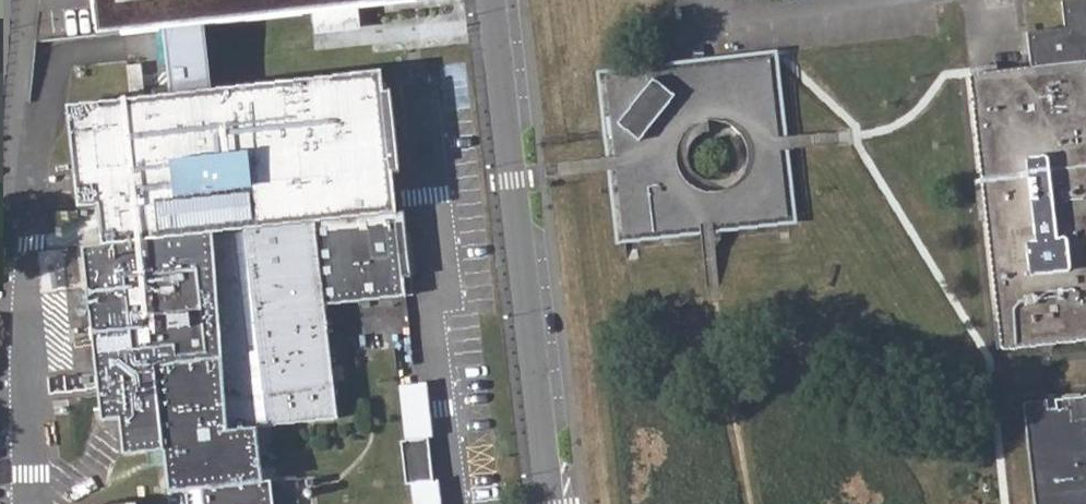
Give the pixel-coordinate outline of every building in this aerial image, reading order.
[(94,32),(161,24),(169,90),(64,103),(77,204),(96,202),(101,242),(328,214),(332,246),(318,247),(325,299),(404,290),(402,273),(410,272),(403,209),(396,210),(391,169),(400,168),(390,85),(382,86),(379,67),(203,88),(195,20),(356,0),(90,0),(94,32)] [(1068,28),(1030,32),(1035,66),(972,73),(1003,348),(1085,338),(1085,0),(1065,0),(1068,28)] [(625,236),(789,217),(780,143),(770,62),(606,81),(616,163),(625,236)] [(273,471),(266,472),(260,422),(339,412),(325,299),(318,247),(332,246),(328,214),(101,242),(82,244),(103,415),(120,413),(124,444),(163,439),(171,503),(277,503),(273,471)] [(404,382),(412,439),(434,436),(440,436),(434,378),(404,382)] [(1023,405),(1034,503),(1085,503),(1085,398),(1056,401),(1057,409),(1049,410),(1048,402),(1023,405)] [(404,439),(410,483),(415,482),(437,479),(434,436),(412,439),(404,439)] [(417,503),(448,503),(446,478),(437,479),(415,482),(417,503)] [(138,495),(67,503),(139,503),(138,495)]
